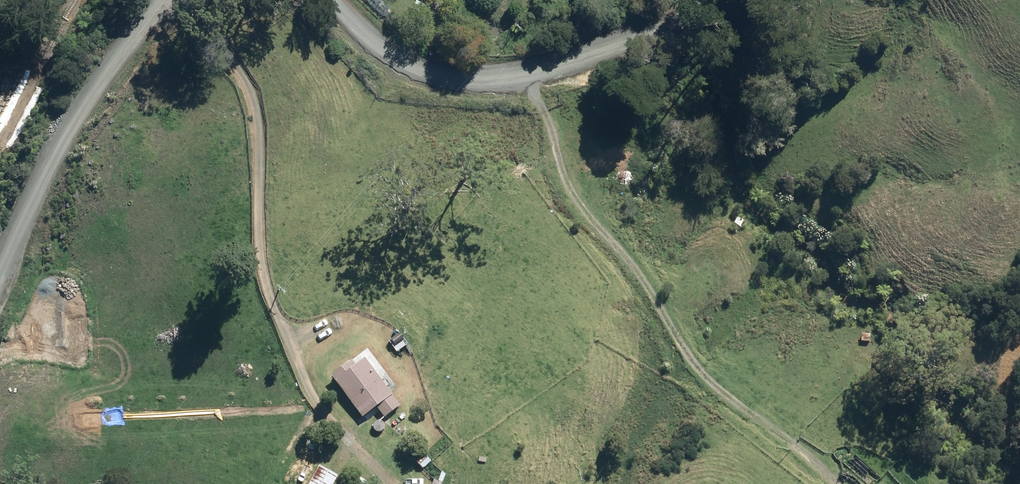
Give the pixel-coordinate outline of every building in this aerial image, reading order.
[(369,350),(333,376),(364,419),(378,409),(386,419),(402,407),(391,390),(395,387),(369,350)] [(311,483),(335,483),(339,478),(322,467),(311,483)]
